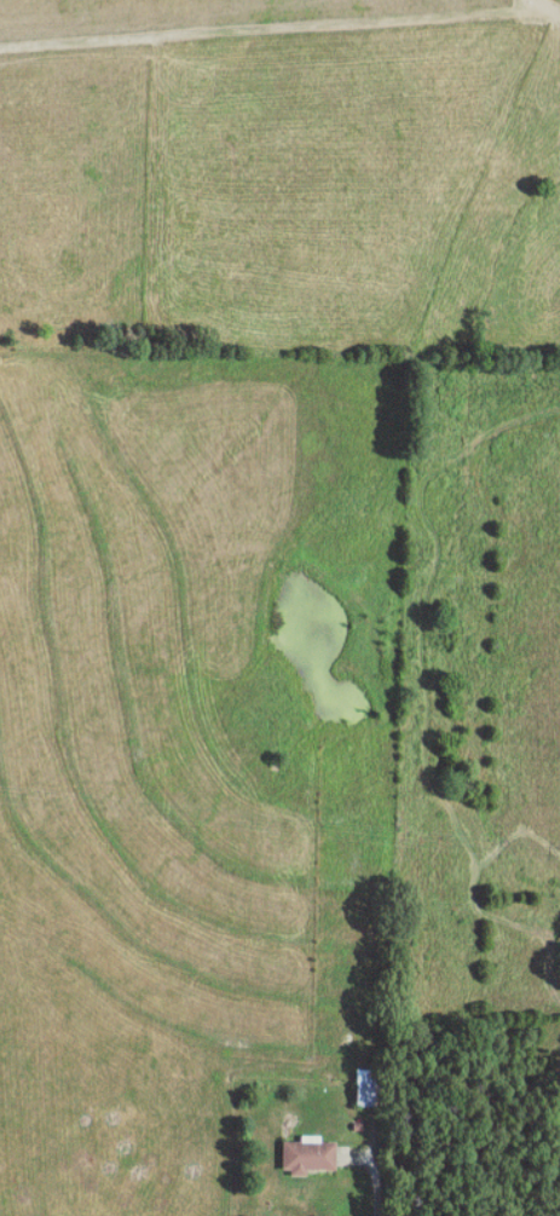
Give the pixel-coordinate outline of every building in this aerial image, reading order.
[(374,1069),(356,1069),(357,1106),(375,1105),(374,1069)] [(335,1170),(335,1142),(320,1142),(320,1136),(300,1136),(300,1141),(282,1141),(281,1173),(306,1173),(306,1169),(335,1170)]
